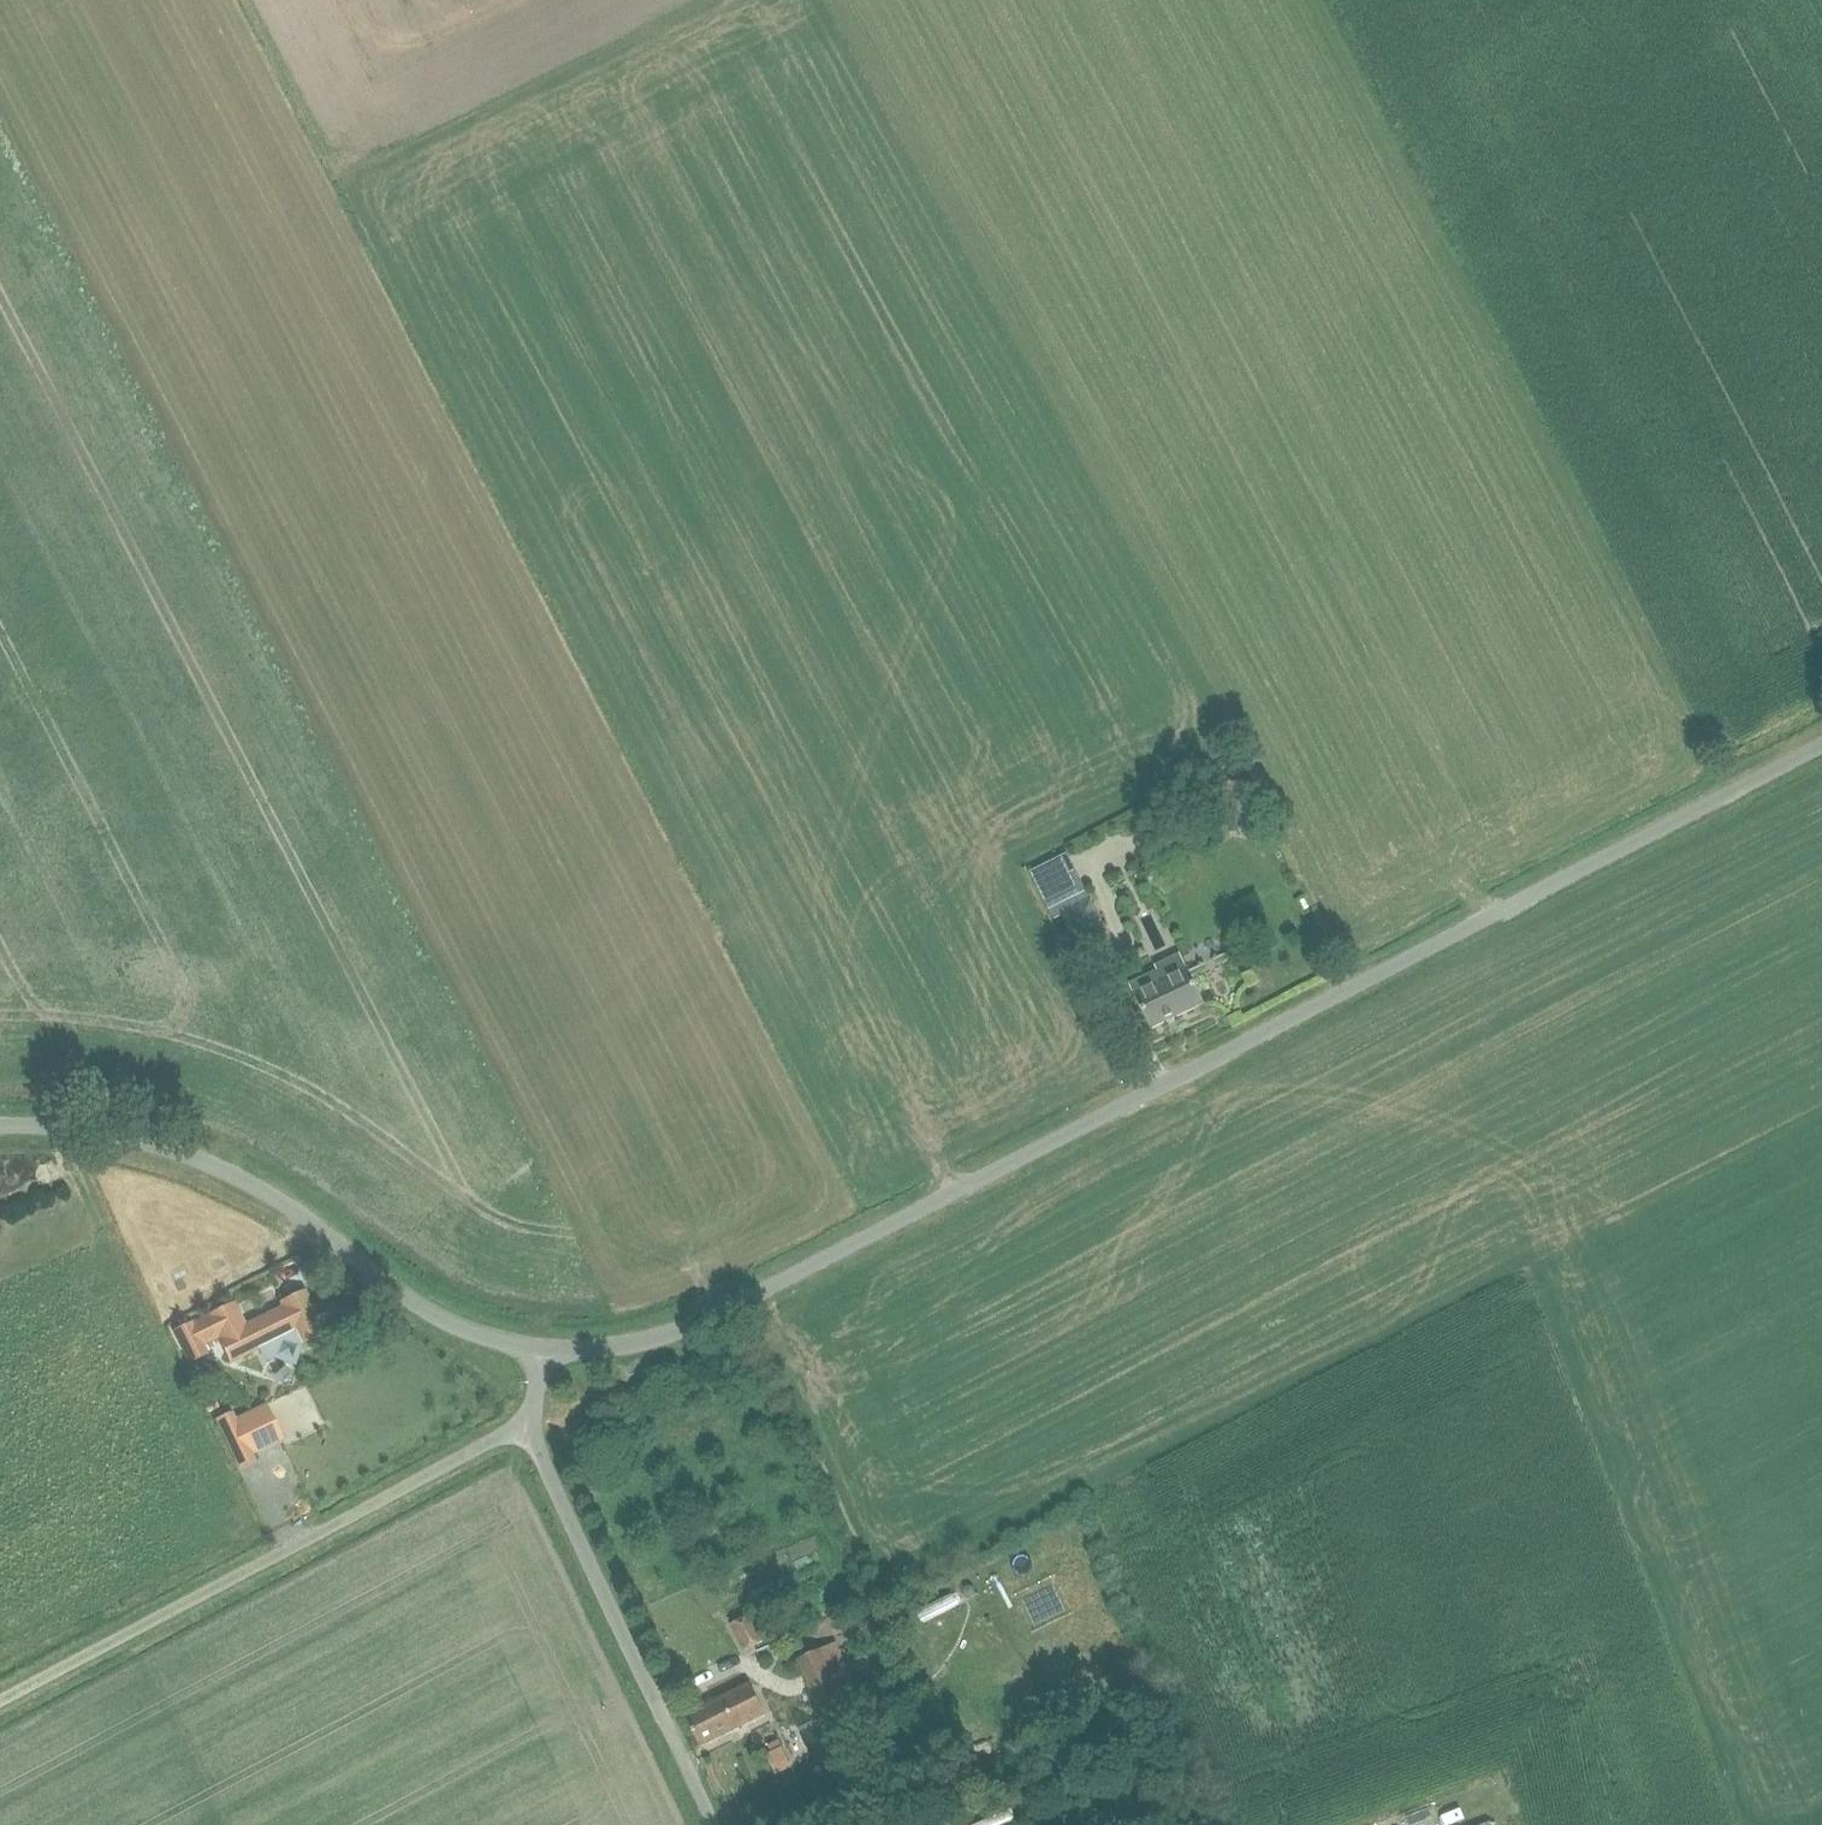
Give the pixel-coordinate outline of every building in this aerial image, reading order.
[(1084,956),(1089,953),(1112,942),(1094,903),(1065,917),(1084,956)] [(1152,1029),(1205,1004),(1189,969),(1159,983),(1155,974),(1130,985),(1152,1029)] [(246,1325),(242,1317),(235,1303),(209,1316),(209,1317),(193,1325),(192,1324),(175,1333),(190,1363),(207,1355),(203,1346),(220,1338),(232,1363),(260,1349),(266,1362),(275,1358),(295,1365),(302,1345),(326,1333),(316,1312),(317,1311),(314,1306),(313,1306),(305,1291),(281,1303),(283,1307),(246,1325)] [(240,1469),(242,1468),(255,1461),(253,1455),(283,1440),(266,1406),(236,1420),(232,1414),(217,1421),(240,1469)] [(936,1618),(947,1633),(983,1607),(972,1593),(936,1618)] [(769,1626),(756,1631),(765,1656),(778,1651),(769,1626)] [(852,1711),(815,1650),(773,1675),(790,1703),(805,1694),(825,1727),(852,1711)] [(698,1748),(763,1713),(743,1674),(677,1708),(698,1748)] [(765,1771),(811,1747),(796,1719),(751,1743),(765,1771)]
